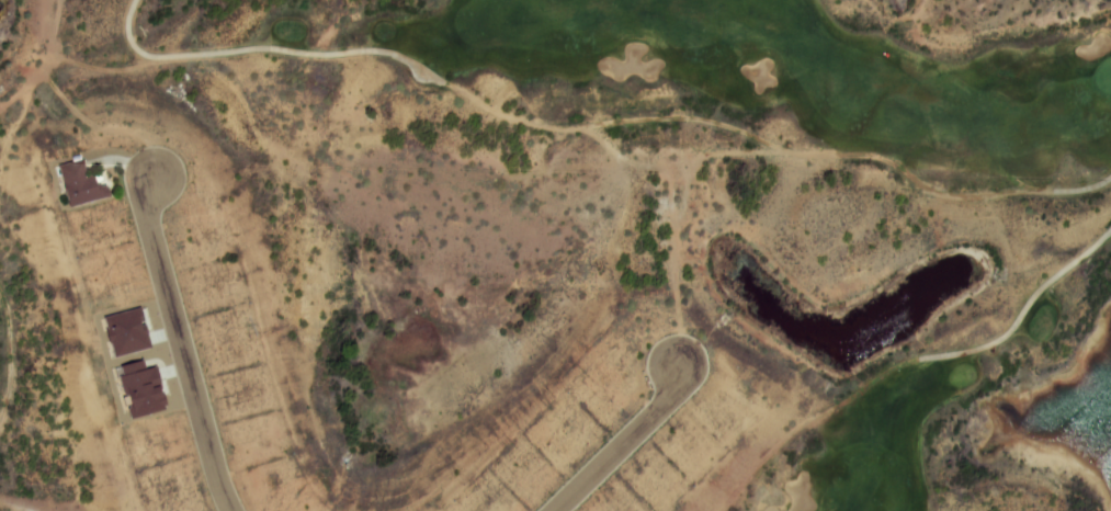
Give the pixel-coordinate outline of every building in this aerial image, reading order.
[(103,200),(98,174),(82,177),(78,162),(54,167),(63,209),(103,200)] [(99,318),(108,359),(146,350),(137,310),(99,318)] [(112,369),(124,420),(162,411),(152,367),(142,369),(140,362),(112,369)]
